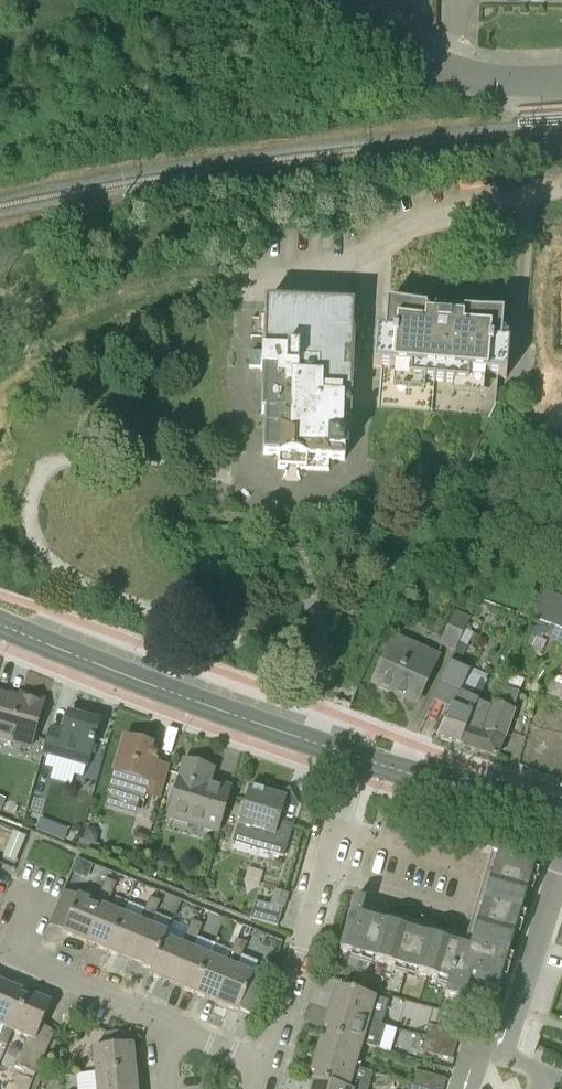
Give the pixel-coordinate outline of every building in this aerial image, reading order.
[(561,292),(561,259),(556,258),(553,291),(561,292)] [(329,472),(329,460),(344,461),(345,441),(348,441),(353,329),(354,307),(266,303),(265,320),(251,319),(250,338),(263,339),(263,353),(249,352),(249,369),(262,369),(260,415),(264,415),(264,433),(263,455),(278,456),(278,470),(329,472)] [(506,379),(507,367),(508,346),(500,345),(503,315),(463,312),(463,313),(461,313),(426,310),(426,309),(386,305),(384,335),(375,334),(372,367),(381,368),(377,409),(489,419),(495,408),(497,378),(506,379)] [(561,624),(561,590),(549,585),(537,614),(561,624)] [(455,610),(438,646),(454,652),(470,617),(455,610)] [(527,622),(518,618),(515,625),(524,629),(527,622)] [(537,637),(542,639),(543,636),(561,643),(561,630),(549,625),(548,627),(533,621),(528,634),(537,637)] [(473,633),(465,630),(460,643),(467,646),(473,633)] [(546,642),(526,634),(521,645),(541,653),(546,642)] [(439,655),(395,635),(372,684),(417,704),(439,655)] [(436,739),(459,746),(479,704),(477,703),(489,677),(470,669),(469,672),(450,663),(432,701),(450,709),(442,725),(443,725),(436,739)] [(502,740),(503,737),(517,695),(515,695),(521,678),(510,674),(503,686),(502,686),(499,695),(485,734),(502,740)] [(496,758),(502,740),(485,734),(499,695),(502,686),(499,685),(490,708),(479,704),(459,746),(496,758)] [(30,749),(44,702),(20,695),(17,705),(0,700),(0,741),(30,749)] [(74,769),(77,766),(86,768),(99,724),(68,715),(63,733),(49,729),(42,756),(56,760),(58,764),(74,769)] [(160,800),(163,789),(169,768),(155,764),(158,754),(150,752),(152,746),(124,738),(113,773),(148,783),(145,796),(160,800)] [(168,819),(218,835),(230,794),(207,787),(212,770),(184,762),(168,819)] [(270,846),(269,853),(283,858),(293,826),(279,822),(286,799),(249,788),(238,826),(242,827),(250,841),(270,846)] [(51,822),(46,835),(54,838),(59,826),(51,822)] [(98,837),(95,829),(86,827),(82,841),(96,845),(98,837)] [(13,831),(3,856),(15,861),(26,837),(13,831)] [(365,901),(355,898),(340,951),(448,983),(445,995),(464,1001),(470,982),(498,990),(537,859),(484,843),(481,853),(496,857),(469,949),(361,916),(365,901)] [(93,865),(79,860),(73,875),(87,880),(93,865)] [(105,879),(100,892),(111,896),(116,883),(105,879)] [(63,933),(86,943),(101,906),(95,904),(78,896),(78,897),(64,891),(49,926),(63,932),(63,933)] [(282,910),(287,895),(276,891),(272,906),(282,910)] [(106,908),(106,907),(111,896),(100,892),(95,904),(101,906),(106,908)] [(144,910),(155,914),(160,902),(155,899),(150,898),(148,900),(144,910)] [(272,906),(255,901),(250,919),(277,927),(282,910),(272,906)] [(86,943),(108,952),(123,914),(106,907),(106,908),(101,906),(86,943)] [(150,926),(150,925),(155,914),(144,910),(139,921),(145,924),(150,926)] [(108,952),(130,961),(145,924),(139,921),(123,914),(108,952)] [(186,934),(197,938),(202,925),(191,920),(186,934)] [(145,924),(130,961),(151,970),(152,970),(165,937),(166,937),(168,932),(150,925),(150,926),(145,924)] [(187,947),(192,949),(197,938),(186,934),(182,945),(187,947)] [(149,975),(172,984),(187,947),(182,945),(166,937),(165,937),(152,970),(151,970),(149,975)] [(230,951),(241,956),(246,944),(236,940),(230,951)] [(192,949),(187,947),(172,984),(194,993),(209,956),(192,949)] [(231,966),(236,968),(241,956),(230,951),(225,963),(231,966)] [(194,993),(216,1003),(231,966),(225,963),(209,956),(194,993)] [(231,966),(216,1003),(239,1012),(254,976),(236,968),(231,966)] [(13,1033),(26,999),(21,996),(23,992),(6,985),(0,1000),(0,1028),(3,1029),(0,1035),(0,1044),(6,1046),(12,1032),(13,1033)] [(329,1010),(381,1025),(387,1002),(341,988),(339,995),(334,993),(329,1010)] [(35,1074),(45,1052),(53,1031),(42,1026),(51,1004),(34,997),(32,1001),(26,999),(13,1033),(27,1039),(16,1066),(35,1074)] [(327,1035),(362,1045),(379,1050),(386,1027),(381,1025),(329,1010),(324,1028),(329,1029),(327,1035)] [(424,1038),(456,1047),(459,1033),(438,1027),(428,1024),(424,1038)] [(95,1073),(135,1069),(131,1032),(105,1035),(106,1048),(93,1049),(95,1071),(95,1073)] [(325,1041),(321,1039),(316,1056),(355,1068),(362,1045),(327,1035),(325,1041)] [(452,1060),(456,1047),(424,1038),(420,1051),(430,1054),(452,1060)] [(316,1075),(314,1081),(342,1088),(368,1088),(372,1073),(355,1068),(316,1056),(311,1073),(316,1075)] [(50,1070),(61,1076),(68,1065),(57,1058),(50,1070)] [(135,1069),(95,1073),(96,1088),(137,1088),(135,1069)] [(429,1088),(443,1088),(446,1079),(414,1070),(410,1084),(429,1088)] [(314,1081),(311,1088),(342,1088),(314,1081)]
